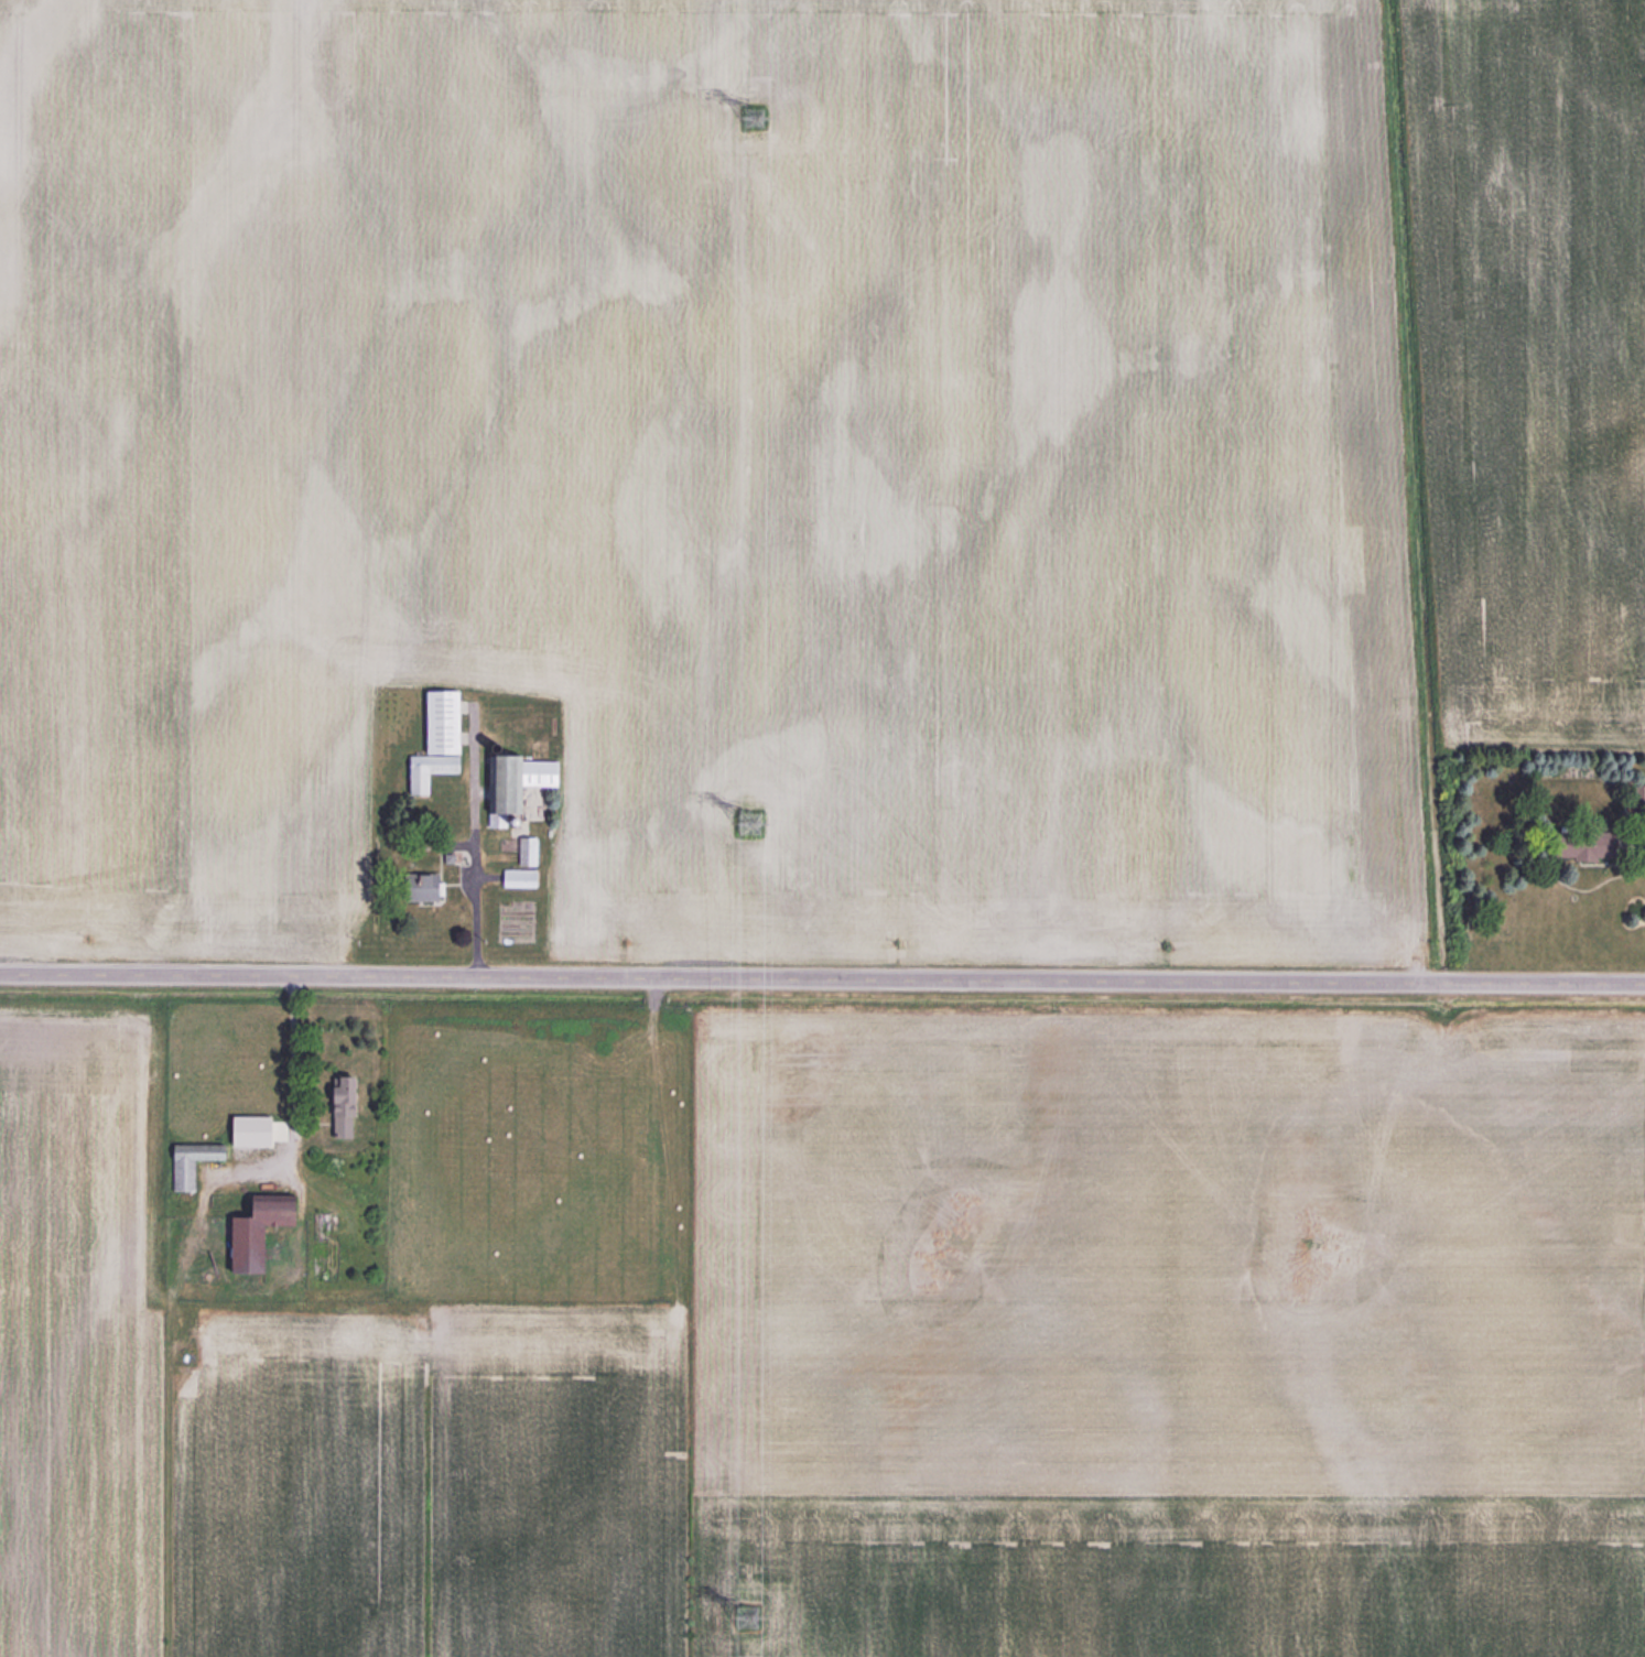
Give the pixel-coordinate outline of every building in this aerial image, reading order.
[(420,690),(421,755),(405,755),(406,794),(426,794),(426,773),(459,773),(457,689),(420,690)] [(517,753),(482,753),(482,812),(516,812),(516,786),(556,786),(556,760),(517,760),(517,753)] [(1603,830),(1550,829),(1549,858),(1602,859),(1603,830)] [(533,836),(519,836),(519,865),(533,865),(533,836)] [(395,900),(436,900),(436,873),(395,873),(395,900)] [(348,1137),(348,1075),(330,1075),(330,1085),(325,1085),(325,1137),(348,1137)] [(169,1191),(191,1191),(191,1158),(202,1158),(202,1145),(168,1145),(169,1191)] [(223,1272),(257,1272),(257,1224),(290,1224),(290,1197),(237,1197),(237,1216),(223,1216),(223,1272)]
